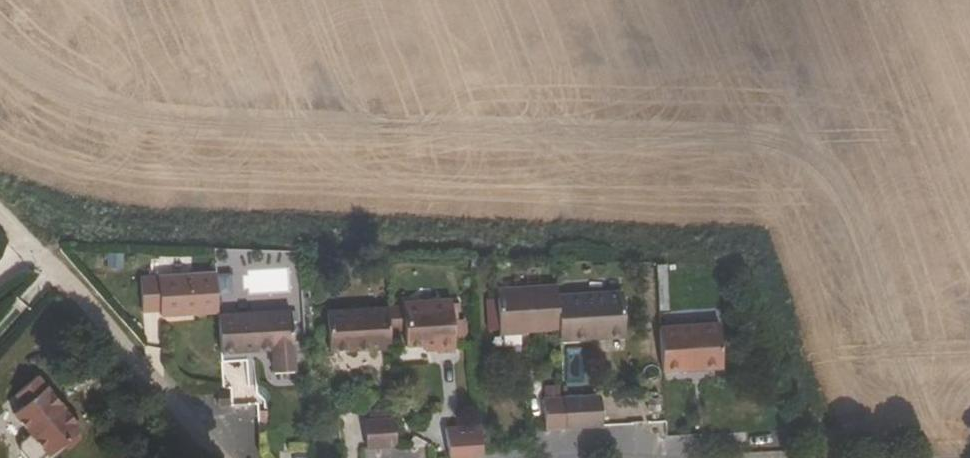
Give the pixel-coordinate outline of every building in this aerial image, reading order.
[(163,323),(220,319),(217,281),(142,287),(144,319),(162,318),(163,323)] [(494,294),(498,337),(557,334),(555,300),(554,290),(494,294)] [(620,296),(566,299),(569,345),(588,344),(588,340),(602,340),(603,343),(623,342),(620,296)] [(566,299),(555,300),(557,334),(558,346),(569,345),(566,299)] [(451,306),(403,310),(404,315),(405,334),(406,352),(425,351),(436,350),(436,355),(436,358),(455,356),(454,346),(453,326),(451,306)] [(405,334),(404,315),(388,317),(389,326),(390,335),(405,334)] [(388,317),(388,316),(327,320),(330,358),(391,353),(390,335),(389,326),(388,317)] [(290,318),(220,323),(223,360),(273,356),(275,378),(295,377),(290,318)] [(462,326),(453,326),(454,346),(464,345),(462,326)] [(658,333),(662,379),(682,377),(682,372),(696,370),(696,376),(721,374),(717,329),(658,333)] [(18,444),(18,451),(24,457),(43,457),(47,455),(48,456),(80,429),(36,377),(14,395),(22,405),(12,414),(29,435),(18,444)] [(230,412),(231,412),(231,398),(230,398),(226,398),(222,398),(221,399),(221,412),(230,412)] [(599,401),(562,404),(564,431),(601,429),(599,401)] [(562,404),(542,405),(543,433),(564,431),(562,404)] [(366,425),(368,454),(398,452),(396,423),(366,425)] [(449,425),(449,457),(483,457),(482,425),(449,425)]
